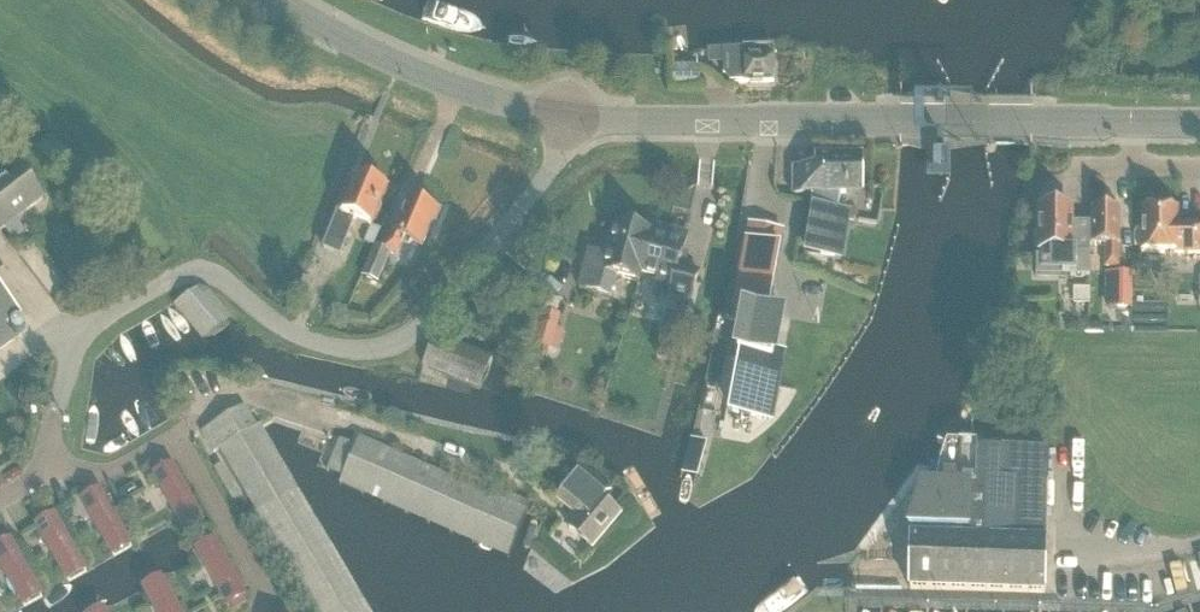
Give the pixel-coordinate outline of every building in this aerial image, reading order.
[(730,82),(774,81),(773,47),(722,49),(723,73),(730,82)] [(672,66),(672,85),(682,85),(700,85),(700,66),(694,66),(672,66)] [(947,168),(948,166),(948,149),(947,147),(934,147),(933,149),(933,166),(934,168),(947,168)] [(845,187),(860,187),(860,155),(816,155),(816,168),(793,168),(793,194),(811,194),(810,214),(814,215),(808,252),(843,258),(850,214),(837,212),(840,194),(845,194),(845,187)] [(43,199),(21,169),(0,184),(0,231),(43,199)] [(371,181),(357,176),(342,213),(338,211),(322,248),(339,255),(354,220),(369,226),(363,242),(373,246),(380,229),(371,225),(387,188),(385,187),(382,182),(375,179),(371,181)] [(435,225),(441,210),(410,197),(399,223),(396,222),(385,249),(374,245),(361,276),(378,283),(391,252),(398,255),(404,241),(421,248),(432,224),(435,225)] [(1155,207),(1149,207),(1146,209),(1142,209),(1141,252),(1199,253),(1199,225),(1177,224),(1177,209),(1159,209),(1155,207)] [(1041,271),(1090,271),(1090,249),(1076,249),(1076,231),(1070,231),(1070,209),(1041,209),(1040,228),(1038,233),(1038,245),(1041,250),(1041,271)] [(1119,268),(1119,209),(1092,209),(1092,245),(1105,245),(1105,268),(1119,268)] [(651,232),(650,232),(617,223),(612,241),(607,240),(602,259),(587,255),(579,287),(610,295),(615,275),(639,281),(641,274),(640,274),(651,232)] [(640,274),(641,274),(658,279),(654,295),(690,304),(698,272),(678,267),(687,234),(652,225),(650,232),(651,232),(640,274)] [(773,351),(780,317),(767,314),(782,231),(749,225),(731,320),(743,323),(740,344),(733,342),(729,363),(740,365),(733,405),(728,404),(721,438),(748,443),(763,433),(776,421),(787,407),(796,391),(777,388),(784,353),(773,351)] [(1128,302),(1129,272),(1111,272),(1110,302),(1128,302)] [(300,304),(309,282),(298,277),(288,299),(300,304)] [(806,282),(801,305),(822,309),(826,286),(806,282)] [(198,287),(173,304),(202,338),(231,317),(206,289),(198,287)] [(29,327),(0,288),(0,349),(29,327)] [(1073,288),(1073,304),(1090,304),(1090,288),(1073,288)] [(550,347),(559,315),(563,301),(547,297),(543,311),(534,343),(550,347)] [(479,389),(485,373),(491,359),(443,339),(435,335),(422,366),(471,386),(479,389)] [(593,382),(590,391),(592,395),(596,396),(600,394),(603,385),(602,381),(598,379),(593,382)] [(218,448),(255,426),(243,406),(199,432),(212,452),(218,448)] [(255,426),(218,448),(311,611),(371,611),(259,423),(255,426)] [(358,438),(355,445),(342,476),(339,482),(509,554),(527,511),(531,502),(494,486),(491,494),(358,438)] [(326,469),(342,476),(355,445),(339,439),(326,469)] [(1044,592),(1047,447),(947,445),(939,467),(936,492),(924,491),(910,537),(909,588),(1044,592)] [(154,474),(179,521),(197,512),(171,465),(169,466),(166,459),(152,467),(156,473),(154,474)] [(591,548),(620,515),(602,500),(609,492),(583,470),(558,500),(578,517),(569,529),(591,548)] [(81,500),(107,546),(125,536),(99,490),(96,491),(93,485),(79,492),(83,499),(81,500)] [(36,525),(63,572),(80,562),(54,515),(52,516),(48,510),(35,518),(38,524),(36,525)] [(18,596),(36,586),(9,540),(7,541),(4,535),(0,537),(0,565),(18,596)] [(245,595),(219,549),(201,559),(227,605),(229,604),(233,610),(246,603),(243,596),(245,595)] [(165,587),(148,596),(156,611),(179,611),(165,587)]
